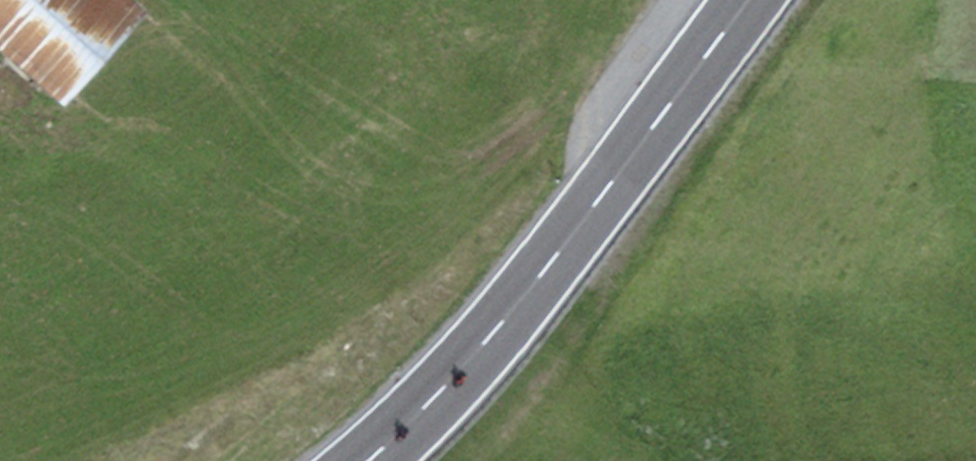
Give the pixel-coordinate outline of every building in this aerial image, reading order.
[(133,0),(0,0),(0,28),(70,87),(139,5),(133,0)]
